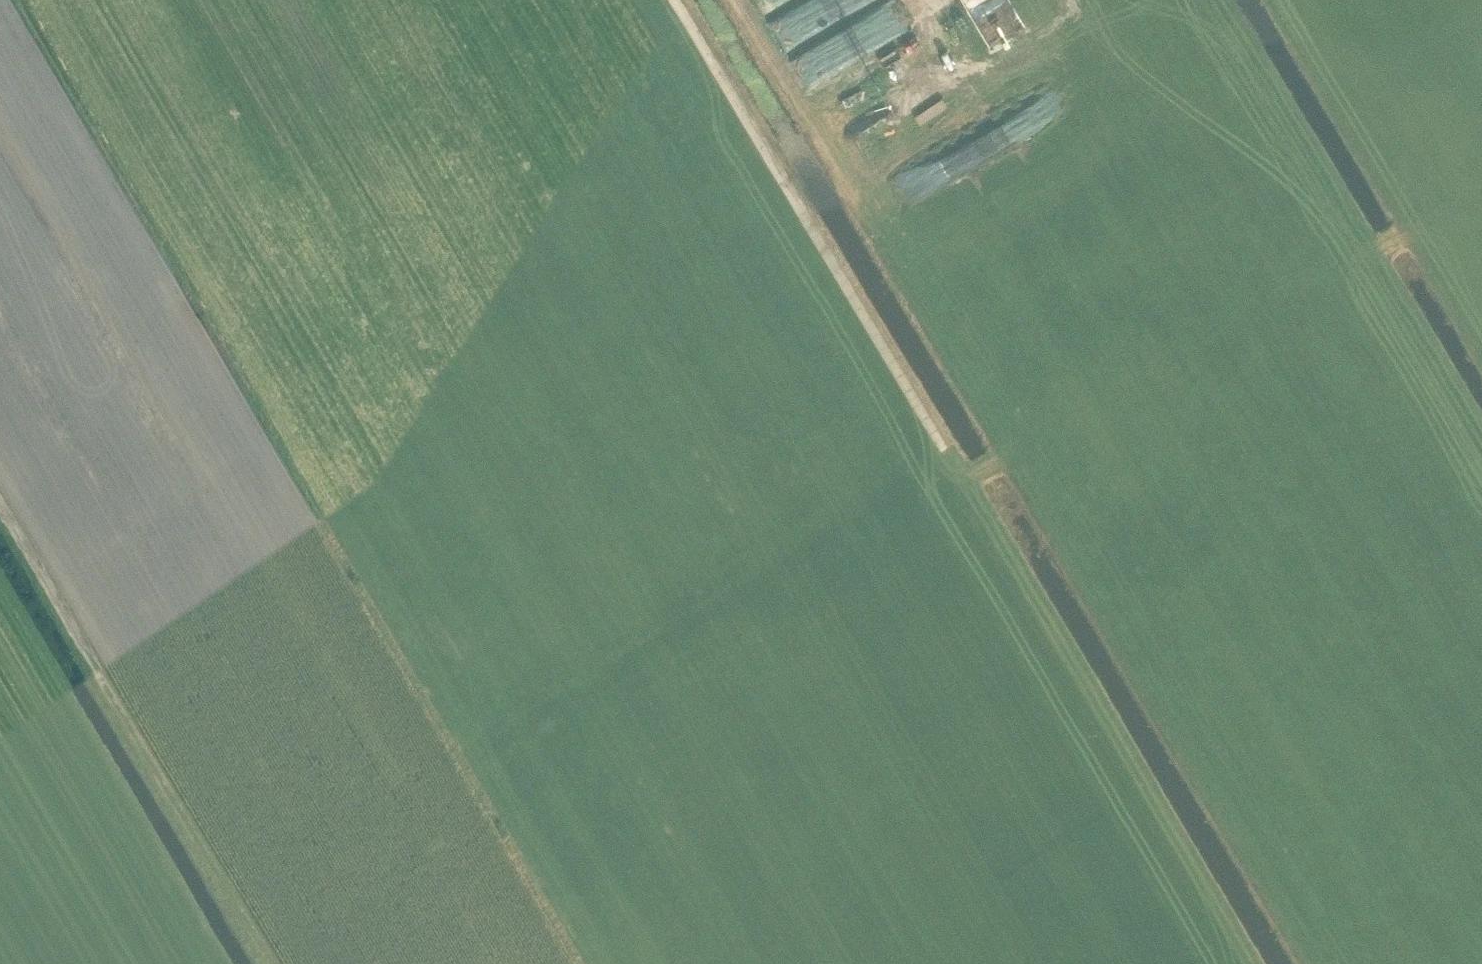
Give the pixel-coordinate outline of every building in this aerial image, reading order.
[(870,0),(805,0),(787,9),(783,1),(774,6),(792,41),(870,0)] [(880,162),(963,127),(952,100),(946,102),(939,86),(862,119),(880,162)]
